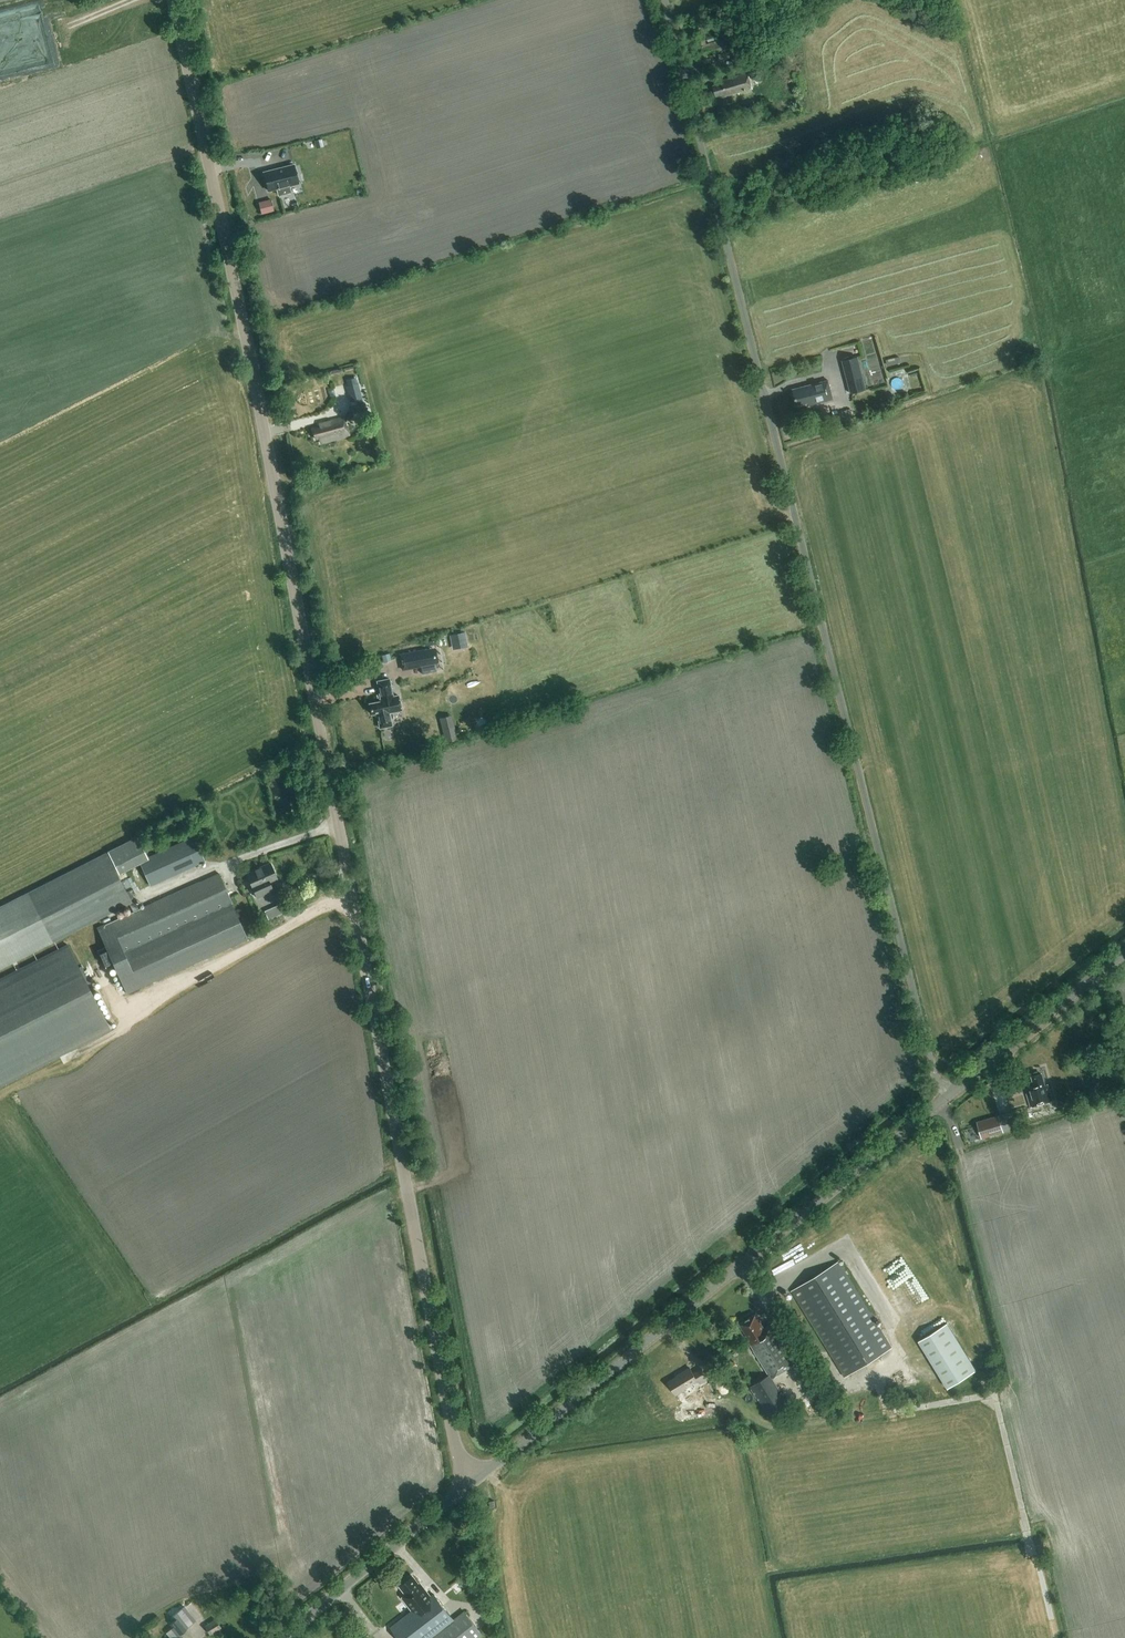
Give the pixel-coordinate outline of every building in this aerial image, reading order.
[(737,16),(732,1),(721,5),(725,19),(737,16)] [(705,55),(721,50),(731,47),(729,38),(702,46),(705,55)] [(747,63),(742,48),(735,50),(737,59),(733,60),(735,67),(747,63)] [(748,63),(751,72),(762,68),(759,60),(748,63)] [(752,88),(748,73),(722,81),(722,83),(714,86),(717,96),(722,94),(722,97),(752,88)] [(294,164),(264,172),(268,190),(277,188),(278,195),(291,192),(289,185),(299,183),(294,164)] [(271,199),(258,202),(260,213),(273,210),(271,199)] [(850,393),(866,389),(858,356),(842,361),(850,393)] [(828,380),(793,389),(797,404),(808,401),(808,405),(833,398),(828,380)] [(358,383),(346,386),(348,394),(360,391),(358,383)] [(367,409),(365,402),(352,405),(354,413),(367,409)] [(321,442),(350,435),(345,416),(319,423),(321,427),(313,429),(315,438),(320,437),(321,442)] [(432,647),(400,654),(403,669),(421,666),(422,674),(437,671),(432,647)] [(381,700),(369,702),(371,713),(375,712),(376,715),(377,715),(380,728),(392,725),(390,712),(402,710),(399,694),(394,695),(390,677),(377,680),(381,700)] [(139,860),(149,885),(205,860),(194,835),(139,860)] [(257,897),(264,894),(274,890),(270,881),(277,878),(270,863),(246,873),(253,889),(257,897)] [(278,905),(265,911),(268,919),(282,913),(278,905)] [(111,1033),(72,945),(0,977),(0,1081),(111,1033)] [(1031,1106),(1052,1101),(1047,1085),(1045,1085),(1042,1074),(1032,1076),(1033,1081),(1025,1084),(1028,1093),(1027,1093),(1031,1106)] [(1088,1090),(1086,1083),(1075,1086),(1077,1093),(1088,1090)] [(1003,1131),(999,1118),(978,1125),(982,1138),(1003,1131)] [(844,1376),(891,1347),(839,1262),(792,1291),(844,1376)] [(770,1417),(785,1407),(776,1392),(779,1390),(771,1377),(797,1361),(773,1323),(764,1328),(755,1314),(739,1323),(750,1340),(748,1341),(769,1374),(750,1386),(770,1417)] [(947,1323),(918,1340),(948,1388),(976,1370),(947,1323)] [(734,1360),(728,1364),(731,1370),(738,1365),(734,1360)] [(693,1387),(707,1378),(701,1368),(693,1373),(690,1367),(679,1374),(680,1375),(669,1382),(676,1394),(692,1384),(693,1387)] [(391,1626),(399,1637),(478,1637),(482,1634),(464,1611),(453,1619),(434,1594),(431,1596),(425,1588),(423,1590),(412,1576),(401,1585),(410,1598),(404,1602),(411,1611),(391,1626)] [(178,1618),(170,1624),(173,1627),(173,1626),(180,1634),(187,1629),(178,1618)] [(222,1627),(216,1618),(205,1625),(210,1634),(222,1627)]
